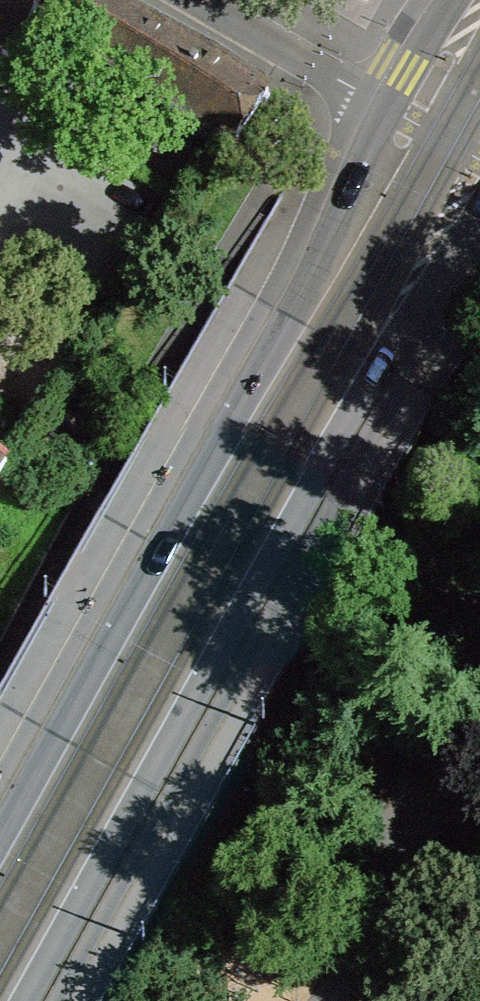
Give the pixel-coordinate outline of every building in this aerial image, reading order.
[(227,151),(267,93),(217,58),(107,0),(0,0),(0,54),(13,61),(37,21),(53,32),(223,148),(227,151)]
